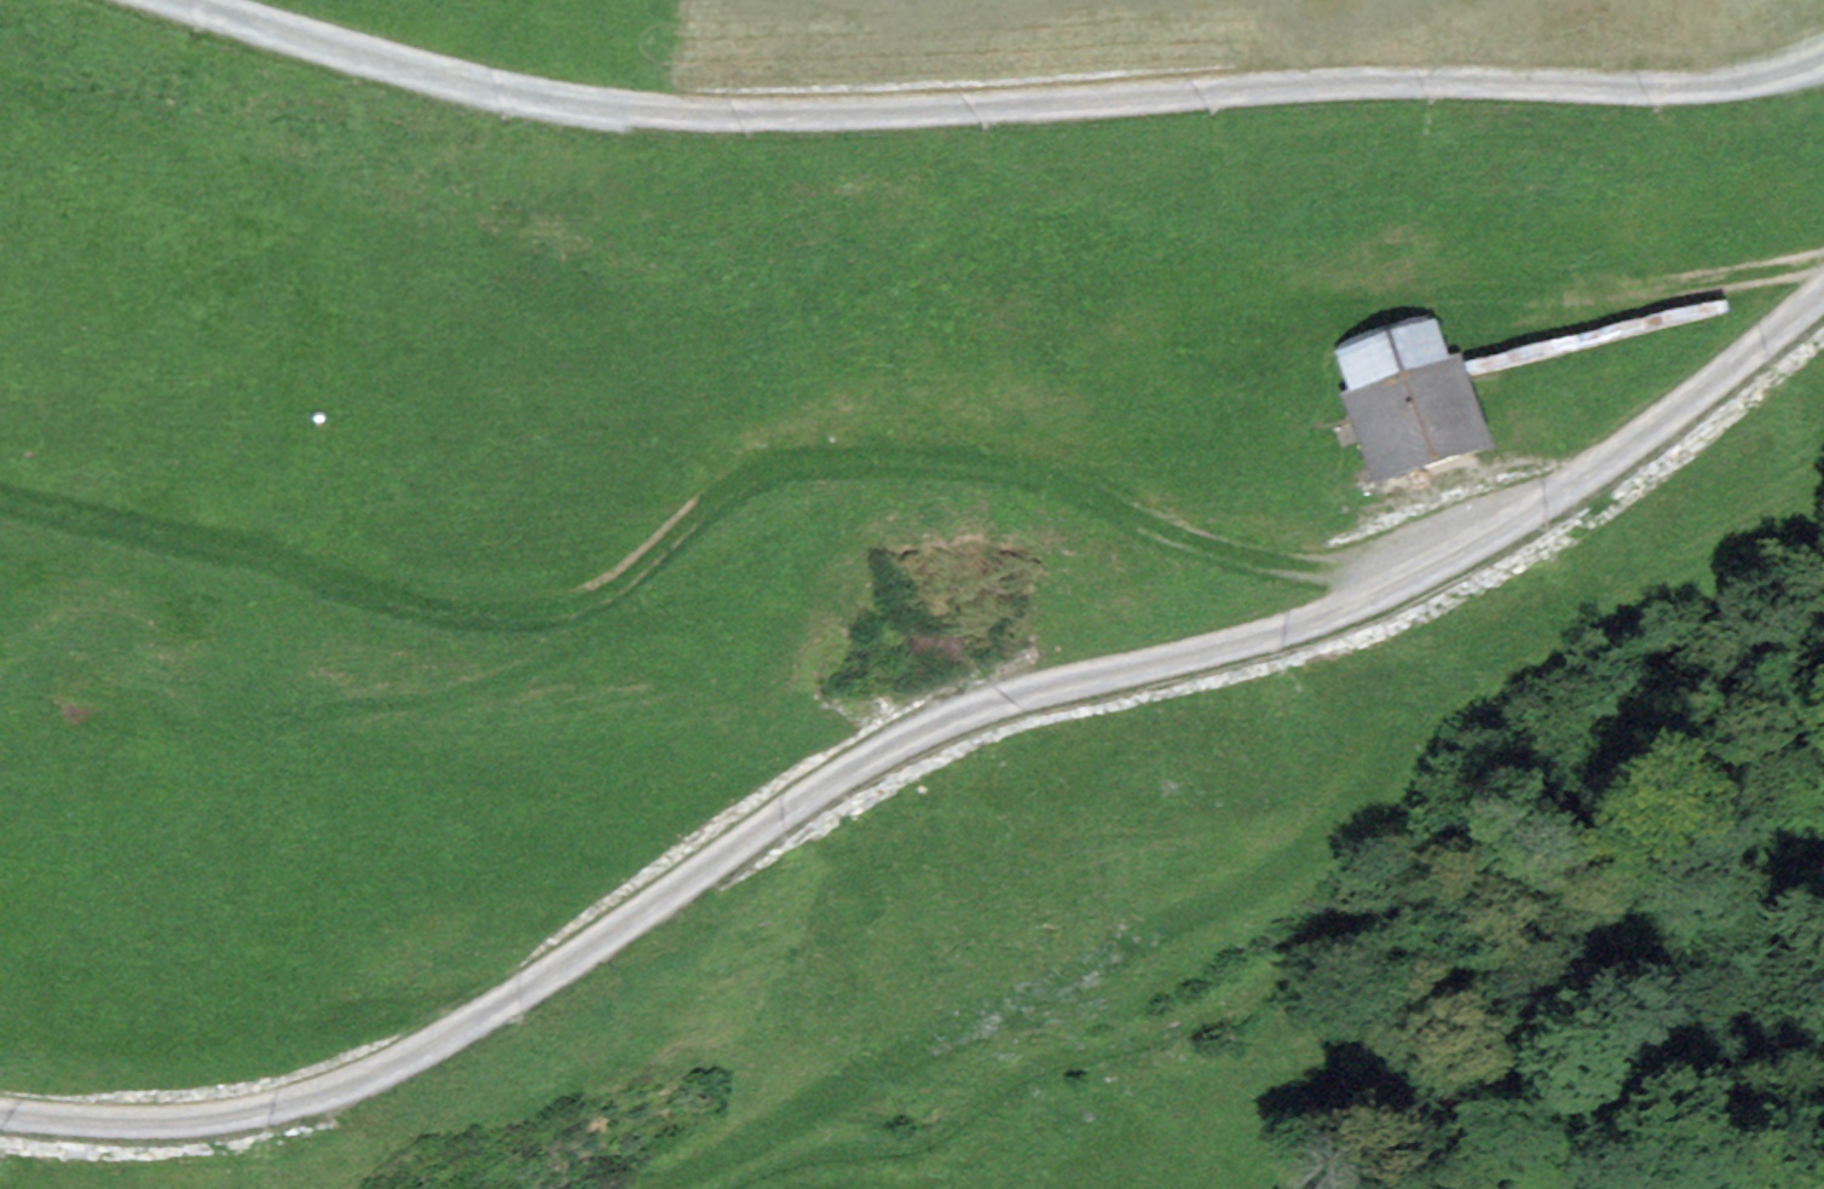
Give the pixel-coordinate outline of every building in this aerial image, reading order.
[(1348,399),(1442,374),(1431,334),(1337,360),(1348,399)] [(1442,374),(1348,399),(1374,502),(1490,472),(1463,369),(1442,374)]
